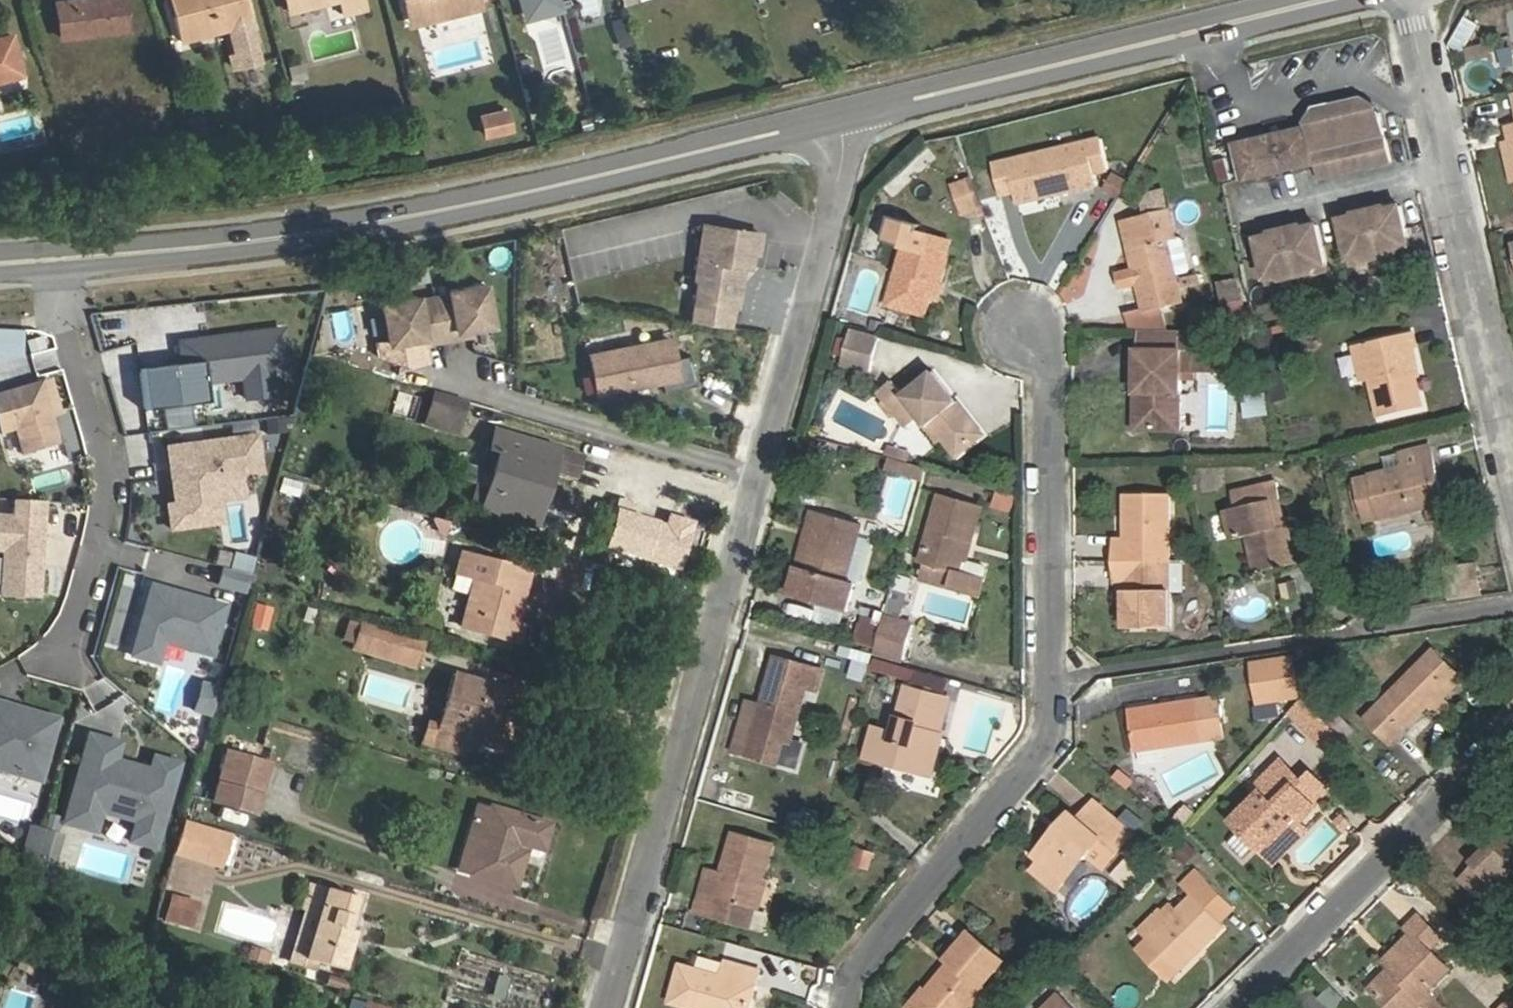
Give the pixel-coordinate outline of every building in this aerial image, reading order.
[(59,37),(126,30),(123,0),(55,0),(59,37)] [(178,41),(200,35),(197,25),(225,17),(228,28),(232,48),(228,48),(231,63),(259,56),(244,0),(167,0),(178,41)] [(286,12),(334,0),(283,0),(286,12)] [(340,15),(365,9),(362,0),(336,0),(340,15)] [(410,26),(480,8),(478,0),(404,0),(410,26)] [(1478,20),(1465,12),(1449,37),(1462,45),(1478,20)] [(614,39),(630,33),(622,15),(607,21),(614,39)] [(20,74),(9,34),(0,37),(0,79),(20,74)] [(1317,114),(1309,128),(1316,162),(1319,177),(1392,161),(1382,113),(1367,103),(1317,114)] [(508,110),(483,115),(488,135),(512,129),(508,110)] [(1316,162),(1309,128),(1238,143),(1245,179),(1316,162)] [(1047,150),(992,163),(1000,194),(1015,190),(1018,202),(1058,192),(1099,182),(1097,171),(1109,168),(1102,138),(1047,150)] [(1512,140),(1505,142),(1512,177),(1512,146),(1512,140)] [(1218,182),(1231,178),(1226,157),(1213,161),(1218,182)] [(1101,191),(1118,199),(1127,179),(1111,171),(1101,191)] [(951,183),(960,215),(981,209),(972,176),(951,183)] [(1384,201),(1369,204),(1380,250),(1394,246),(1399,240),(1408,238),(1401,205),(1386,208),(1384,201)] [(1341,218),(1349,251),(1357,249),(1363,253),(1380,250),(1369,204),(1354,208),(1356,215),(1341,218)] [(1171,205),(1131,215),(1138,245),(1131,247),(1147,309),(1184,299),(1170,238),(1178,236),(1171,205)] [(1301,220),(1285,223),(1296,268),(1312,264),(1315,258),(1325,256),(1318,224),(1303,227),(1301,220)] [(762,232),(705,223),(697,277),(699,280),(696,298),(733,304),(738,274),(734,269),(735,264),(751,266),(753,250),(759,251),(762,232)] [(1257,238),(1264,270),(1274,268),(1279,272),(1296,268),(1285,223),(1270,226),(1272,234),(1257,238)] [(926,312),(930,297),(935,280),(940,282),(948,254),(945,253),(949,236),(921,228),(916,245),(906,243),(888,303),(926,312)] [(1399,240),(1394,246),(1410,242),(1408,238),(1399,240)] [(1315,258),(1312,264),(1326,261),(1325,256),(1315,258)] [(596,258),(572,263),(577,290),(602,284),(596,258)] [(1240,277),(1217,281),(1226,323),(1248,319),(1240,277)] [(415,293),(380,301),(388,340),(423,333),(424,340),(458,333),(456,325),(490,318),(482,279),(446,286),(447,289),(416,297),(415,293)] [(880,336),(851,328),(844,363),(872,370),(880,336)] [(180,367),(141,371),(146,410),(208,402),(205,382),(244,377),(246,398),(273,395),(271,374),(289,372),(284,332),(200,342),(202,364),(180,367)] [(1414,370),(1417,369),(1410,333),(1358,345),(1366,381),(1371,380),(1379,417),(1422,408),(1416,378),(1414,370)] [(667,339),(588,355),(596,392),(676,377),(667,339)] [(200,342),(177,345),(180,367),(202,364),(200,342)] [(1183,350),(1140,348),(1138,429),(1183,429),(1184,369),(1183,350)] [(1225,350),(1183,350),(1184,369),(1226,370),(1225,350)] [(905,394),(892,381),(880,390),(887,400),(896,411),(909,425),(920,415),(929,425),(936,419),(949,433),(944,437),(958,453),(987,430),(936,368),(905,394)] [(0,391),(0,427),(1,429),(17,424),(24,450),(59,440),(52,415),(47,412),(45,407),(49,406),(42,380),(0,391)] [(459,421),(463,402),(433,393),(428,411),(459,421)] [(1244,419),(1268,416),(1265,393),(1241,397),(1244,419)] [(896,411),(887,400),(882,405),(891,415),(896,411)] [(936,419),(929,425),(941,440),(944,437),(949,433),(936,419)] [(486,451),(494,454),(504,457),(491,507),(507,512),(505,521),(525,528),(541,470),(550,472),(576,480),(582,456),(492,429),(486,451)] [(262,473),(258,437),(182,446),(185,466),(173,468),(177,504),(170,505),(172,528),(223,522),(217,471),(241,468),(242,475),(262,473)] [(182,446),(171,447),(173,468),(185,466),(182,446)] [(1369,478),(1354,481),(1363,521),(1410,511),(1441,504),(1443,503),(1431,447),(1399,454),(1402,468),(1369,475),(1369,478)] [(504,457),(494,454),(478,513),(505,521),(507,512),(491,507),(504,457)] [(241,468),(217,471),(220,499),(245,496),(242,475),(241,468)] [(541,470),(525,528),(534,530),(550,472),(541,470)] [(1278,481),(1267,484),(1271,501),(1279,499),(1282,498),(1278,481)] [(1288,525),(1285,525),(1276,526),(1271,501),(1267,484),(1233,491),(1236,508),(1227,510),(1233,539),(1248,536),(1257,572),(1297,562),(1288,525)] [(1114,539),(1115,558),(1172,558),(1170,491),(1126,492),(1126,538),(1114,539)] [(920,565),(926,566),(956,573),(952,589),(983,597),(986,582),(961,575),(965,559),(970,541),(974,542),(985,505),(940,492),(920,565)] [(47,499),(17,496),(15,514),(45,516),(47,499)] [(1285,525),(1279,499),(1271,501),(1276,526),(1285,525)] [(1410,511),(1413,525),(1445,519),(1441,504),(1410,511)] [(796,566),(800,567),(805,568),(820,512),(811,510),(796,566)] [(846,580),(847,577),(861,523),(820,512),(805,568),(800,567),(791,599),(847,615),(856,583),(846,580)] [(0,513),(0,547),(4,547),(1,591),(39,594),(42,563),(37,558),(38,549),(43,550),(45,516),(15,514),(0,513)] [(529,572),(460,553),(455,573),(473,578),(460,626),(518,641),(522,626),(515,624),(529,572)] [(1172,558),(1115,558),(1115,578),(1126,579),(1127,626),(1171,625),(1172,558)] [(961,575),(986,582),(990,570),(986,565),(965,559),(961,575)] [(956,573),(926,566),(922,582),(952,589),(956,573)] [(223,568),(218,584),(245,592),(250,575),(223,568)] [(1472,570),(1446,574),(1449,596),(1475,592),(1472,570)] [(179,591),(151,583),(131,653),(156,660),(162,639),(209,653),(223,604),(196,596),(191,599),(182,596),(179,591)] [(897,585),(893,601),(904,604),(909,588),(897,585)] [(904,604),(893,601),(890,611),(902,614),(904,604)] [(250,603),(247,627),(266,630),(269,605),(250,603)] [(914,626),(885,618),(875,651),(905,659),(914,626)] [(420,643),(360,625),(352,648),(413,666),(420,643)] [(1435,648),(1426,657),(1450,682),(1427,705),(1436,714),(1449,701),(1445,698),(1466,678),(1435,648)] [(852,650),(850,680),(866,681),(869,651),(852,650)] [(776,654),(761,706),(755,730),(793,742),(808,686),(820,689),(826,667),(776,654)] [(1450,682),(1426,657),(1366,716),(1390,741),(1427,705),(1450,682)] [(1292,659),(1253,664),(1258,703),(1297,697),(1292,659)] [(944,692),(947,679),(914,671),(911,684),(944,692)] [(222,677),(205,673),(199,692),(216,697),(222,677)] [(502,752),(519,695),(452,675),(436,731),(467,740),(467,741),(484,746),(502,752)] [(949,700),(907,687),(895,732),(874,727),(866,758),(928,774),(939,735),(949,700)] [(216,697),(199,692),(197,700),(214,705),(216,697)] [(1224,737),(1219,699),(1199,701),(1131,710),(1136,748),(1204,740),(1224,737)] [(755,730),(761,706),(753,703),(746,727),(755,730)] [(0,705),(0,767),(37,778),(55,717),(17,706),(12,708),(0,705)] [(1301,723),(1309,731),(1322,717),(1314,709),(1301,723)] [(1322,717),(1309,731),(1330,751),(1343,738),(1322,717)] [(467,740),(436,731),(422,727),(419,744),(463,756),(467,740)] [(122,844),(156,852),(178,761),(145,753),(142,765),(115,758),(119,740),(80,731),(57,825),(94,834),(98,815),(128,822),(122,844)] [(939,735),(928,774),(932,776),(944,736),(939,735)] [(268,764),(227,752),(213,801),(254,813),(268,764)] [(1235,821),(1260,846),(1267,839),(1272,844),(1295,822),(1299,825),(1315,808),(1297,790),(1303,784),(1282,764),(1256,790),(1261,795),(1235,821)] [(1059,826),(1065,831),(1042,857),(1043,858),(1034,868),(1056,889),(1088,852),(1104,866),(1133,832),(1095,800),(1080,818),(1073,811),(1059,826)] [(534,859),(537,856),(546,825),(487,808),(475,805),(471,819),(469,818),(455,871),(512,887),(521,855),(534,859)] [(1350,825),(1344,819),(1339,824),(1345,830),(1350,825)] [(229,834),(181,820),(172,853),(220,866),(229,834)] [(1267,839),(1260,846),(1276,863),(1306,832),(1299,825),(1295,822),(1272,844),(1267,839)] [(50,872),(61,834),(25,824),(14,861),(50,872)] [(1065,831),(1059,826),(1036,852),(1042,857),(1065,831)] [(1484,850),(1472,862),(1472,864),(1461,875),(1491,906),(1503,895),(1504,896),(1512,887),(1512,827),(1509,831),(1496,844),(1487,853),(1484,850)] [(724,870),(709,866),(699,896),(720,903),(716,916),(715,917),(748,927),(763,876),(774,841),(736,830),(724,870)] [(1487,853),(1496,844),(1493,841),(1484,850),(1487,853)] [(847,842),(839,860),(868,872),(875,854),(847,842)] [(1235,907),(1200,870),(1183,886),(1194,897),(1175,915),(1164,904),(1140,927),(1151,938),(1176,964),(1197,943),(1202,947),(1225,925),(1221,921),(1235,907)] [(767,878),(763,876),(748,927),(763,931),(768,914),(757,911),(767,878)] [(178,884),(171,910),(197,917),(203,892),(178,884)] [(353,897),(308,884),(301,910),(305,912),(316,915),(304,957),(318,960),(344,968),(355,931),(340,927),(344,915),(347,916),(353,897)] [(696,910),(716,916),(720,903),(699,896),(696,910)] [(305,912),(290,963),(315,970),(318,960),(304,957),(316,915),(305,912)] [(1424,1005),(1433,996),(1427,990),(1448,969),(1430,950),(1442,938),(1419,915),(1408,927),(1412,933),(1391,955),(1397,963),(1393,967),(1372,988),(1391,1007),(1407,1007),(1417,999),(1424,1005)] [(950,962),(955,966),(949,974),(944,970),(923,997),(921,995),(910,1007),(970,1007),(986,988),(983,985),(1003,960),(970,933),(947,960),(950,962)] [(1143,946),(1172,976),(1202,947),(1197,943),(1176,964),(1151,938),(1143,946)] [(267,963),(268,948),(246,947),(246,962),(267,963)] [(1397,963),(1391,955),(1385,960),(1393,967),(1397,963)] [(690,1007),(750,1007),(761,972),(728,962),(722,976),(681,966),(671,1002),(690,1007)] [(955,966),(950,962),(944,970),(949,974),(955,966)] [(509,997),(541,1007),(550,979),(517,969),(509,997)] [(508,979),(497,976),(492,991),(504,995),(508,979)] [(490,997),(502,1001),(504,995),(492,991),(490,997)] [(1061,994),(1046,1007),(1074,1007),(1061,994)] [(1502,1007),(1512,1007),(1512,997),(1502,1007)] [(1407,1007),(1421,1007),(1424,1005),(1417,999),(1407,1007)] [(364,1000),(362,1007),(389,1007),(364,1000)]
